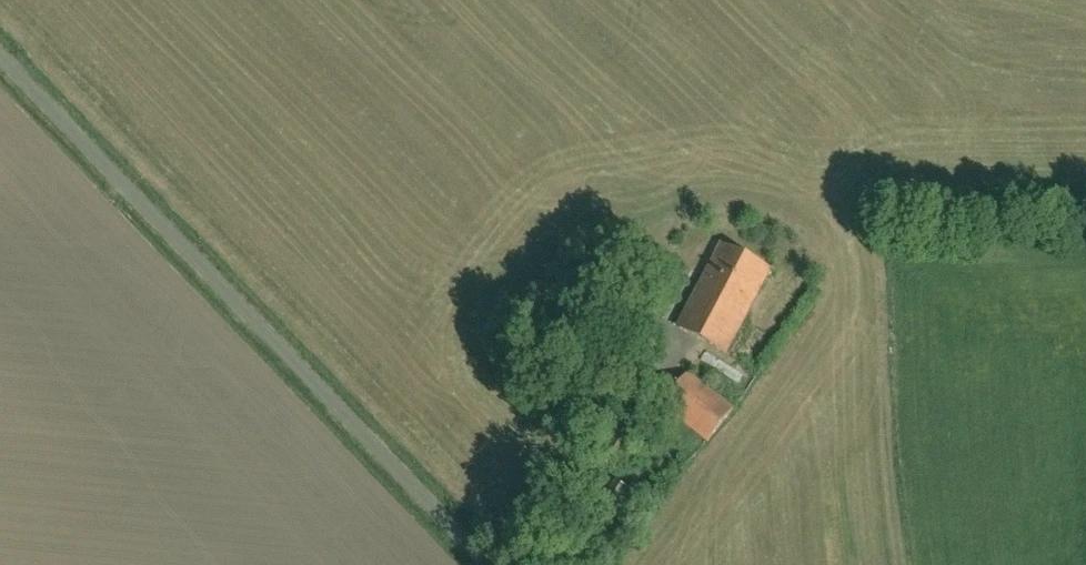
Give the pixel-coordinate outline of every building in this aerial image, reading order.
[(727,353),(771,270),(723,245),(679,328),(727,353)] [(735,411),(689,374),(663,407),(708,443),(735,411)]
